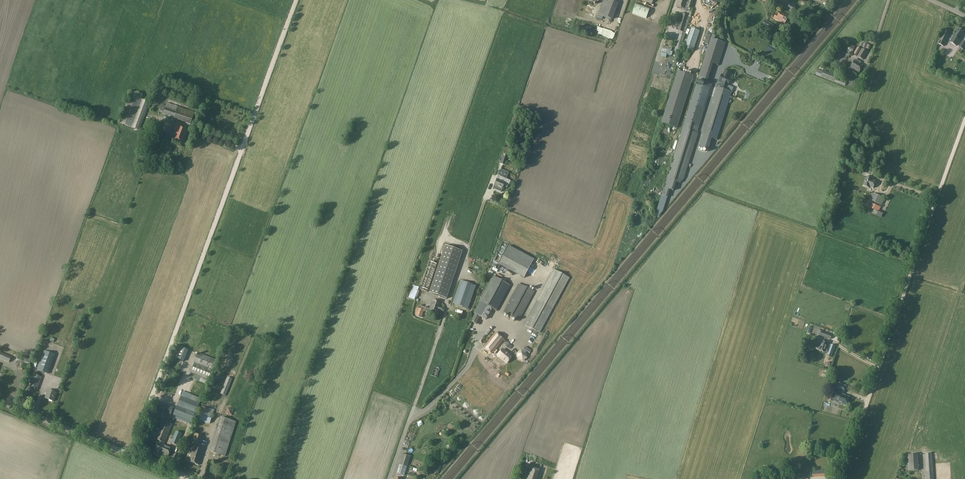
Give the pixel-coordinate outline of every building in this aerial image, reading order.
[(600,7),(615,12),(618,4),(607,0),(603,0),(600,7)] [(694,1),(689,0),(678,0),(677,6),(685,9),(687,10),(688,8),(691,9),(694,1)] [(774,3),(780,6),(791,12),(795,6),(794,5),(793,5),(792,4),(791,4),(787,2),(787,1),(785,0),(784,0),(783,0),(776,0),(775,1),(774,3)] [(635,4),(633,10),(648,16),(650,9),(635,4)] [(781,11),(778,16),(776,15),(774,18),(784,24),(789,16),(781,11)] [(683,32),(688,16),(688,15),(683,14),(678,31),(681,32),(683,32)] [(765,20),(762,26),(769,30),(772,24),(765,20)] [(684,49),(694,52),(701,31),(691,28),(684,49)] [(959,28),(951,42),(956,45),(961,38),(960,37),(964,31),(959,28)] [(683,32),(681,32),(676,49),(681,50),(686,33),(683,32)] [(949,35),(943,32),(938,44),(943,47),(949,35)] [(711,39),(704,61),(713,64),(719,66),(725,44),(725,43),(711,39)] [(842,43),(840,47),(852,53),(855,47),(849,44),(848,46),(842,43)] [(863,60),(868,52),(862,49),(857,56),(863,60)] [(861,62),(855,59),(850,68),(859,73),(863,65),(860,63),(861,62)] [(741,79),(743,81),(749,71),(747,70),(741,79)] [(824,70),(823,71),(821,77),(834,82),(836,77),(836,75),(824,70)] [(694,76),(678,71),(661,123),(678,128),(694,76)] [(719,82),(728,86),(731,78),(730,78),(731,73),(725,71),(723,75),(722,75),(719,82)] [(836,77),(834,82),(845,86),(847,81),(836,77)] [(698,79),(680,137),(696,141),(698,134),(697,131),(712,84),(707,82),(698,79)] [(719,82),(717,87),(721,89),(720,92),(730,95),(731,92),(732,92),(733,88),(728,86),(719,82)] [(703,135),(699,147),(708,150),(712,138),(717,140),(732,92),(731,92),(730,95),(720,92),(721,89),(717,87),(716,87),(702,133),(703,135)] [(131,127),(142,99),(130,95),(119,123),(131,127)] [(149,102),(142,99),(131,127),(139,130),(149,102)] [(167,103),(166,106),(163,114),(174,117),(178,107),(167,103)] [(162,132),(171,135),(174,125),(165,122),(162,132)] [(188,131),(178,127),(173,139),(184,143),(188,131)] [(696,141),(680,137),(667,179),(680,183),(684,178),(696,141)] [(508,157),(503,155),(499,164),(505,166),(508,157)] [(497,179),(494,187),(496,188),(495,190),(501,192),(501,190),(503,187),(504,183),(508,185),(509,185),(510,181),(506,179),(499,176),(499,177),(498,177),(497,179)] [(873,179),(870,178),(866,176),(863,186),(870,188),(870,187),(873,188),(876,181),(873,180),(874,179),(873,179)] [(872,195),(870,200),(882,206),(884,200),(883,199),(884,198),(876,195),(875,197),(872,195)] [(879,212),(879,211),(881,208),(875,205),(872,204),(871,204),(871,205),(870,208),(878,212),(879,212)] [(445,299),(459,251),(443,246),(438,263),(430,261),(425,277),(432,279),(428,294),(445,299)] [(509,246),(499,265),(498,266),(520,277),(530,257),(509,246)] [(553,270),(524,325),(540,333),(569,278),(553,270)] [(493,276),(480,300),(474,313),(487,319),(493,307),(497,309),(510,285),(493,276)] [(453,304),(468,309),(476,286),(460,281),(453,304)] [(518,284),(503,313),(502,314),(518,322),(534,292),(518,284)] [(408,297),(414,299),(419,287),(412,285),(408,297)] [(432,300),(429,309),(428,312),(437,315),(441,303),(432,300)] [(428,312),(429,309),(421,306),(420,309),(417,308),(416,312),(417,312),(416,316),(421,317),(423,311),(428,312)] [(475,314),(471,322),(476,325),(478,322),(480,322),(482,318),(475,314)] [(832,335),(825,332),(825,331),(821,330),(820,335),(831,339),(832,335)] [(495,333),(484,348),(492,354),(503,340),(495,333)] [(530,347),(533,340),(525,337),(524,339),(527,340),(525,344),(530,347)] [(818,343),(816,349),(819,349),(818,350),(826,353),(826,352),(828,353),(827,355),(829,355),(832,356),(835,346),(831,345),(830,346),(828,345),(829,343),(821,341),(821,343),(818,343)] [(497,356),(506,364),(512,357),(503,349),(497,356)] [(528,358),(527,352),(521,350),(516,354),(517,359),(523,362),(528,358)] [(44,351),(38,370),(48,374),(54,355),(44,351)] [(9,363),(11,358),(0,353),(0,359),(9,363)] [(191,372),(201,377),(209,380),(217,361),(198,353),(191,372)] [(63,358),(57,356),(48,384),(52,386),(53,383),(58,385),(68,356),(64,355),(63,358)] [(432,376),(437,378),(440,369),(434,367),(432,376)] [(41,377),(35,375),(32,383),(38,385),(41,377)] [(220,394),(225,396),(232,379),(227,377),(220,394)] [(838,383),(836,389),(840,391),(843,392),(844,393),(846,387),(838,383)] [(48,390),(45,398),(53,401),(56,393),(48,390)] [(840,391),(839,391),(839,393),(838,393),(835,401),(836,402),(835,403),(839,404),(840,403),(846,406),(849,397),(843,395),(843,392),(840,391)] [(189,399),(181,396),(173,415),(192,422),(199,404),(189,399)] [(155,401),(154,405),(169,411),(171,407),(155,401)] [(200,411),(197,420),(210,424),(213,414),(200,411)] [(155,433),(153,439),(164,443),(172,423),(163,420),(157,434),(155,433)] [(223,440),(233,443),(235,436),(232,436),(234,431),(226,429),(223,440)] [(173,439),(179,442),(182,434),(176,431),(173,439)] [(199,465),(205,447),(200,446),(203,437),(195,434),(192,443),(195,444),(190,458),(187,457),(186,461),(199,465)] [(233,443),(223,440),(219,451),(226,453),(228,449),(230,450),(233,443)] [(162,450),(164,445),(158,443),(154,451),(156,451),(154,454),(160,457),(162,454),(163,455),(164,455),(165,451),(162,450)] [(171,448),(164,445),(162,450),(165,451),(164,455),(163,455),(168,457),(171,448)] [(398,451),(409,453),(410,446),(399,445),(398,451)] [(794,467),(802,468),(803,460),(806,460),(807,455),(801,455),(802,449),(796,449),(794,467)] [(932,453),(925,454),(927,478),(934,478),(932,453)] [(410,457),(403,455),(402,454),(396,473),(404,476),(410,457)] [(540,469),(530,466),(526,478),(536,478),(540,469)]
